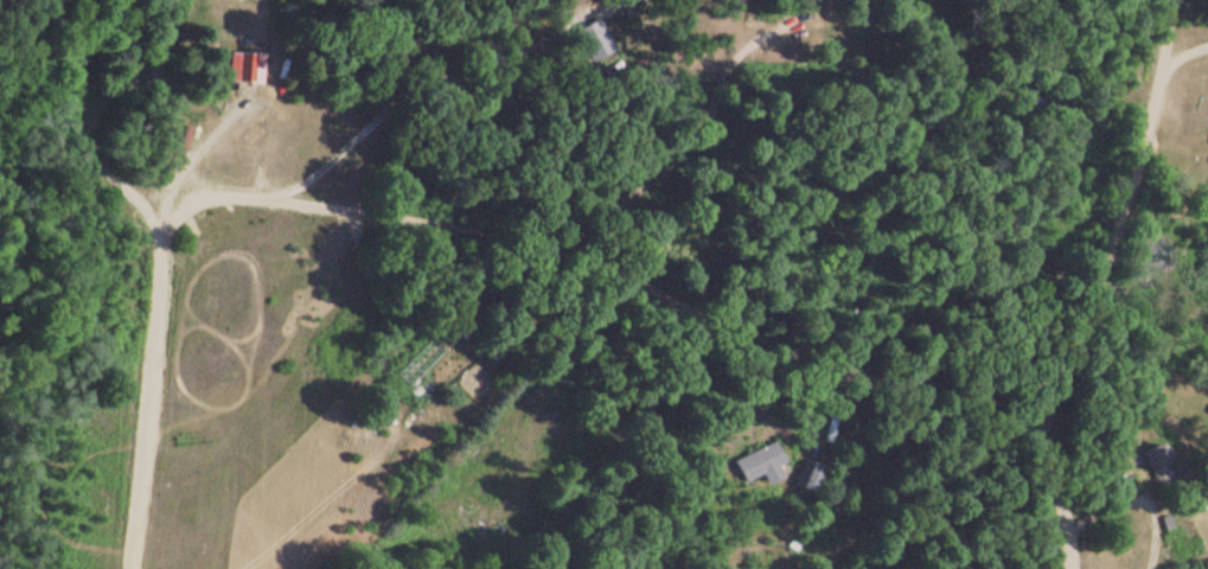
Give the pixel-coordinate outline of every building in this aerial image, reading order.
[(601,48),(607,38),(588,27),(582,37),(601,48)] [(254,88),(254,54),(228,54),(228,88),(254,88)] [(738,483),(782,463),(772,442),(728,462),(738,483)] [(1176,474),(1160,443),(1140,454),(1156,484),(1176,474)] [(813,495),(823,469),(802,461),(792,487),(813,495)]
